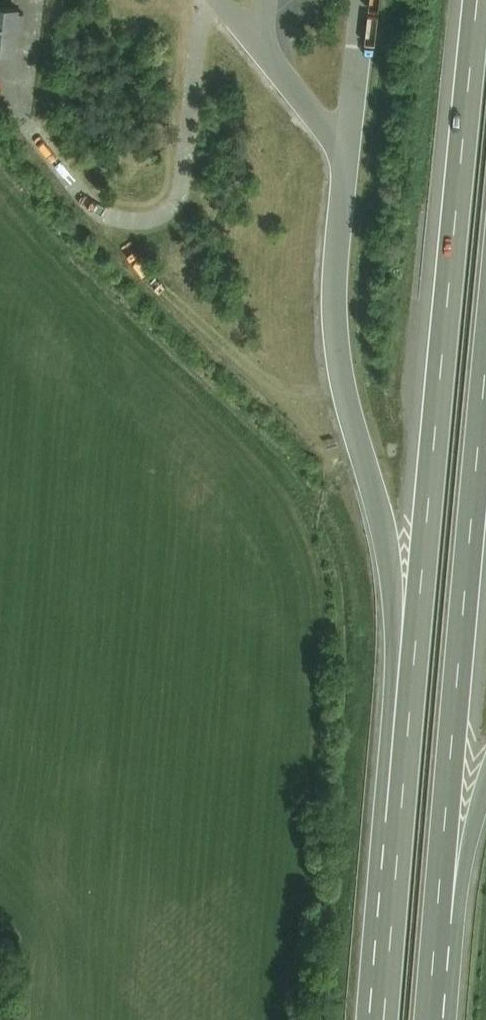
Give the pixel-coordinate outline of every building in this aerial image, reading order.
[(17,49),(21,6),(0,4),(0,48),(17,49)]
